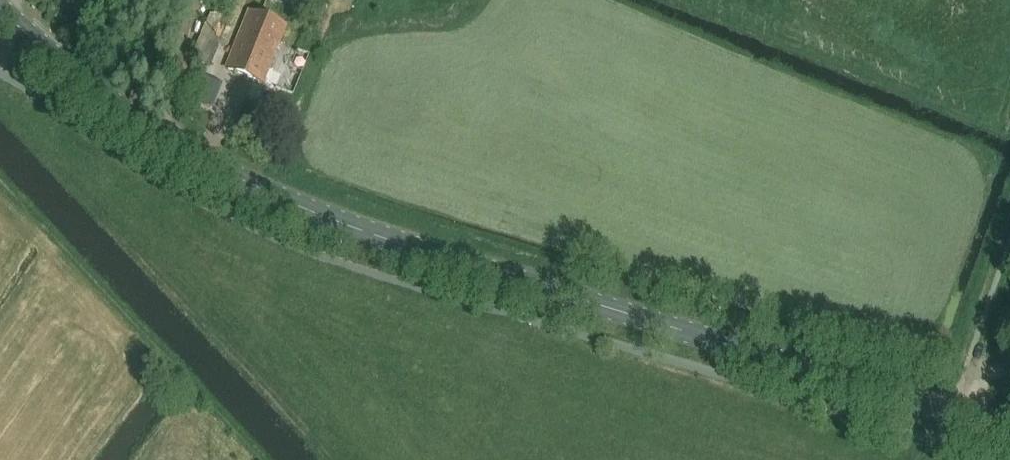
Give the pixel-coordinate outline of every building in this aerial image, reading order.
[(263,83),(285,27),(248,12),(226,68),(263,83)]
